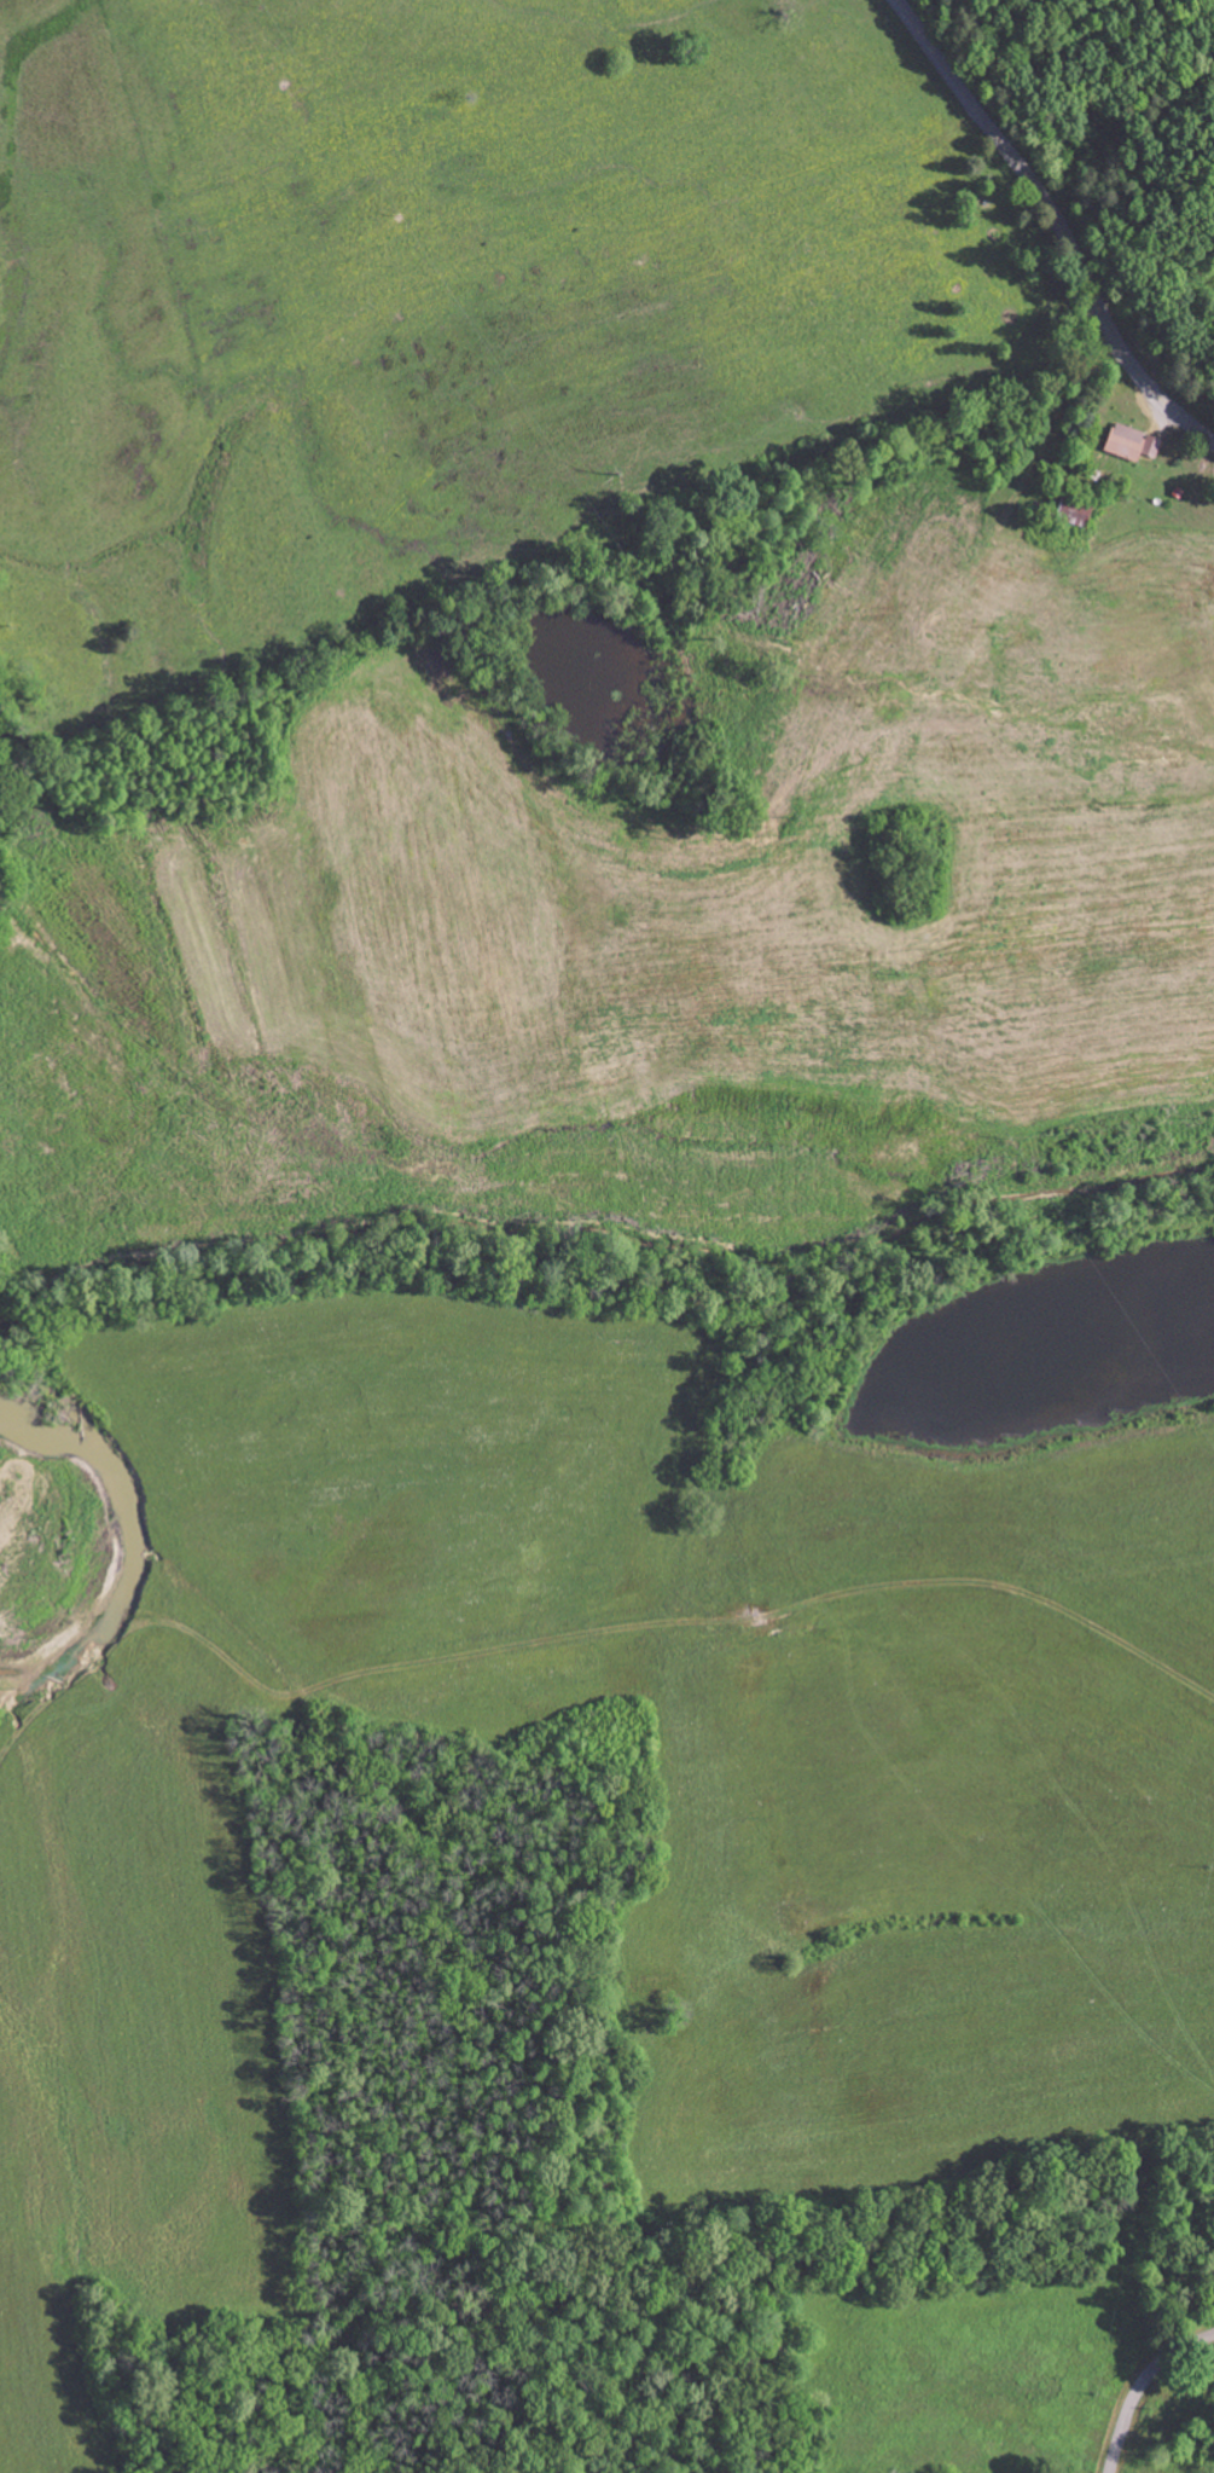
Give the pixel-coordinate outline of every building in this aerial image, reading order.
[(1106,451),(1140,464),(1151,435),(1117,422),(1106,451)] [(1060,518),(1091,527),(1097,508),(1066,498),(1060,518)]
